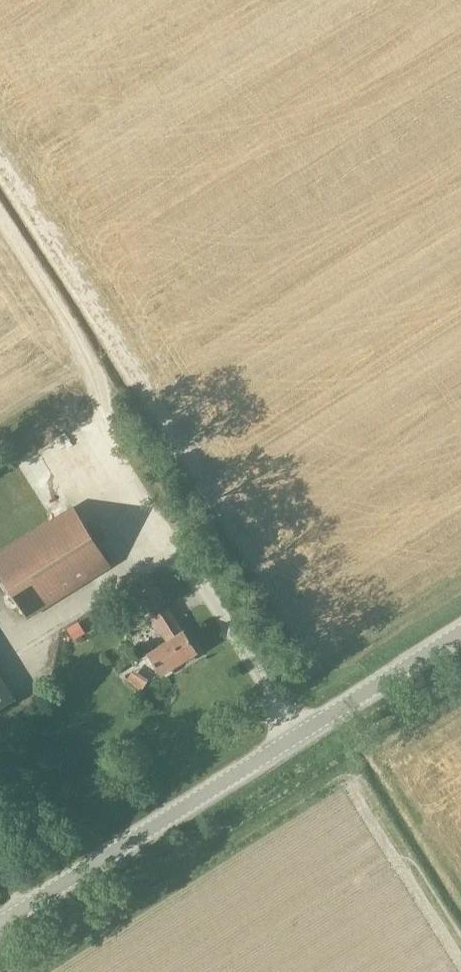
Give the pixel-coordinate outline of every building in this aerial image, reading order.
[(27,617),(109,566),(72,508),(0,552),(0,574),(27,617)] [(167,601),(149,574),(133,585),(150,612),(167,601)] [(183,632),(167,608),(154,616),(164,630),(163,635),(168,642),(147,655),(161,676),(197,652),(183,632)] [(272,653),(277,649),(272,643),(267,646),(272,653)] [(14,699),(0,677),(0,708),(14,699)]
